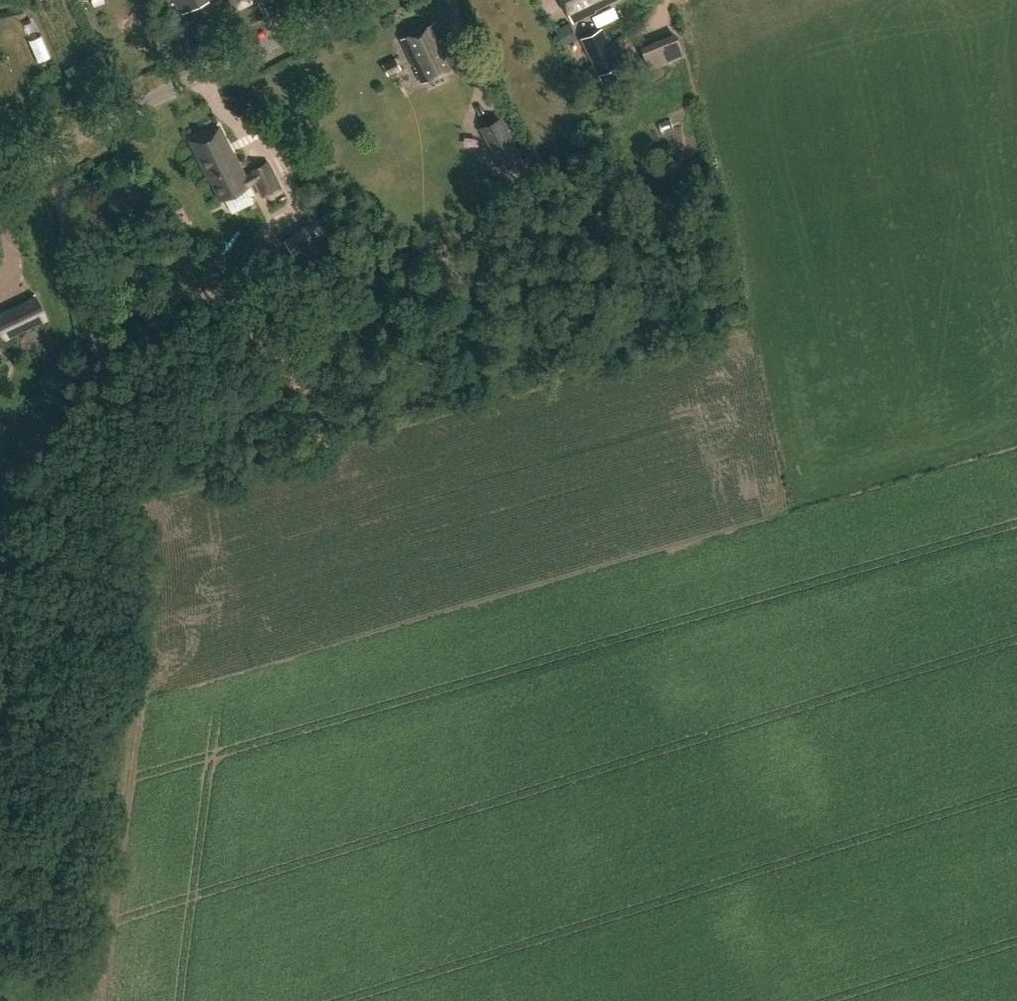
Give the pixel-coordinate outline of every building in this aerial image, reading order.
[(199,0),(173,0),(180,15),(201,4),(199,0)] [(571,21),(606,4),(606,3),(611,0),(561,0),(571,21)] [(444,52),(429,24),(399,39),(422,84),(457,66),(449,49),(444,52)] [(619,63),(601,27),(579,38),(593,65),(577,73),(589,97),(604,89),(597,74),(619,63)] [(684,55),(675,33),(640,47),(649,68),(684,55)] [(400,68),(396,58),(382,64),(387,74),(400,68)] [(523,159),(501,115),(478,126),(500,170),(523,159)] [(233,153),(220,125),(190,139),(207,177),(210,176),(220,198),(250,185),(249,183),(255,181),(263,196),(281,187),(269,161),(250,170),(252,174),(247,177),(235,152),(233,153)] [(320,237),(313,225),(286,240),(293,253),(320,237)] [(0,314),(0,325),(6,338),(29,327),(46,319),(34,297),(18,305),(0,314)]
